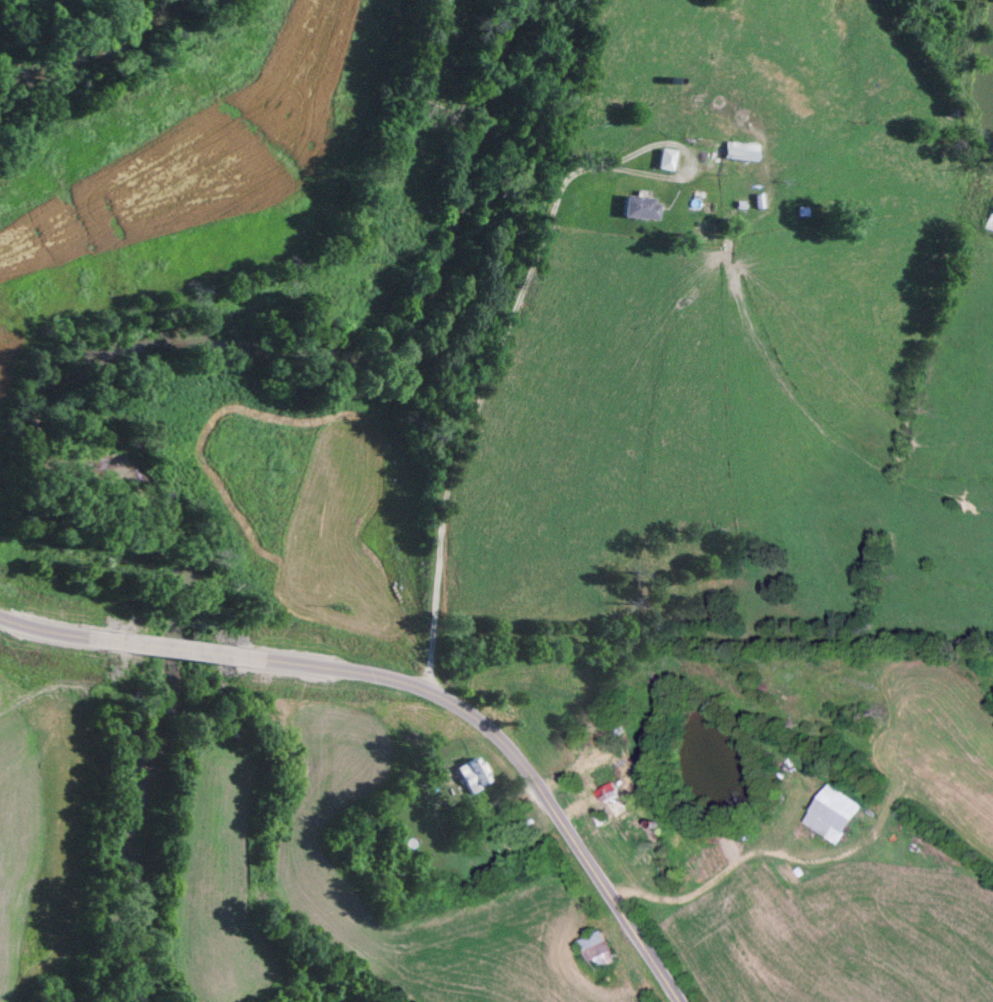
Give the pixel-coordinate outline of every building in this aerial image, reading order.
[(719,161),(752,164),(753,147),(721,144),(719,161)] [(673,152),(657,151),(656,171),(671,172),(673,152)] [(655,222),(657,200),(623,197),(621,219),(655,222)] [(485,787),(476,760),(453,768),(463,795),(485,787)] [(616,797),(610,785),(595,793),(601,805),(616,797)] [(801,827),(836,846),(858,806),(823,787),(801,827)] [(578,943),(592,974),(616,963),(601,932),(578,943)]
